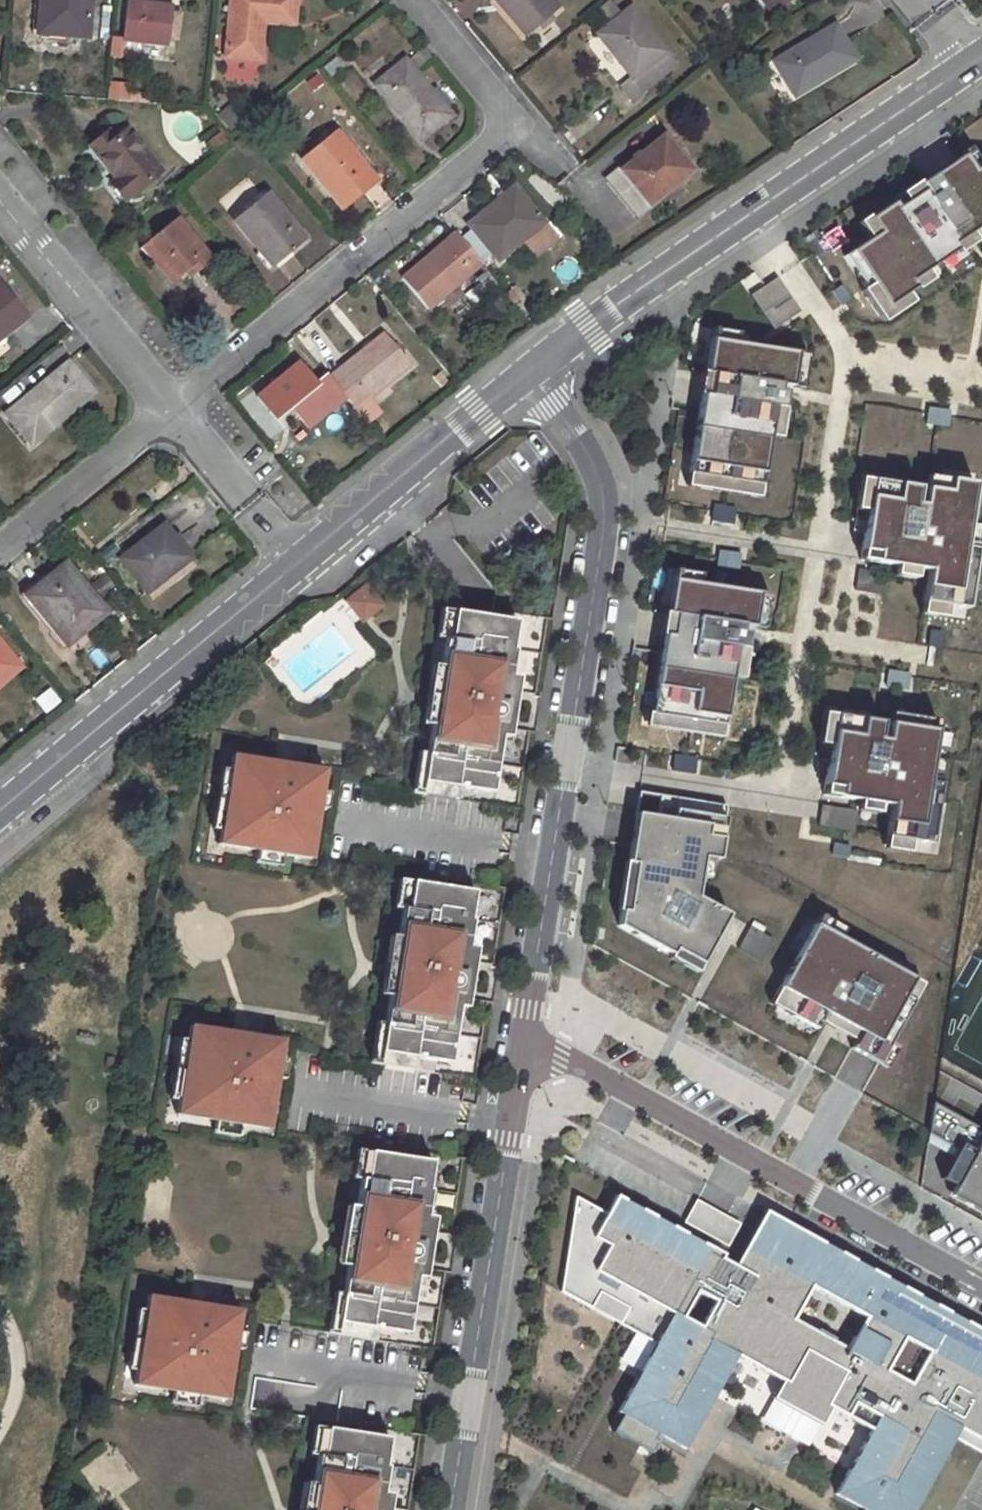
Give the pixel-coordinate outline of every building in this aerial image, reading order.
[(38,33),(57,35),(64,36),(88,37),(90,0),(41,0),(38,33)] [(128,0),(124,42),(169,46),(173,5),(128,0)] [(257,31),(258,22),(264,22),(295,25),(297,0),(232,0),(227,58),(262,61),(264,31),(257,31)] [(552,0),(496,0),(525,36),(558,7),(552,0)] [(769,9),(779,1),(780,0),(761,0),(769,9)] [(612,4),(601,13),(611,25),(621,17),(612,4)] [(611,25),(598,34),(632,78),(627,82),(637,95),(674,66),(630,10),(621,17),(611,25)] [(793,52),(774,63),(794,95),(854,59),(835,27),(804,46),(805,50),(795,56),(793,52)] [(57,35),(56,47),(64,48),(64,36),(57,35)] [(804,46),(793,52),(795,56),(805,50),(804,46)] [(407,61),(377,85),(421,139),(450,116),(407,61)] [(108,99),(128,100),(130,83),(109,81),(108,99)] [(109,133),(91,148),(116,180),(131,197),(161,173),(128,131),(115,141),(109,133)] [(336,131),(302,159),(344,211),(378,183),(336,131)] [(663,137),(606,183),(635,218),(693,172),(663,137)] [(864,229),(873,246),(848,263),(869,303),(877,298),(889,322),(918,303),(914,296),(961,264),(956,257),(981,241),(981,174),(977,178),(969,163),(864,229)] [(116,180),(110,184),(125,202),(131,197),(116,180)] [(515,187),(468,224),(498,261),(544,223),(515,187)] [(268,194),(235,221),(274,268),(306,241),(268,194)] [(178,219),(141,249),(172,285),(184,274),(192,268),(196,274),(212,261),(178,219)] [(456,234),(402,280),(428,310),(481,265),(456,234)] [(192,268),(184,274),(189,280),(196,274),(192,268)] [(778,277),(751,295),(774,330),(801,312),(778,277)] [(1,329),(12,321),(18,328),(29,319),(0,283),(0,343),(7,337),(1,329)] [(12,321),(1,329),(7,337),(18,328),(12,321)] [(385,335),(329,379),(344,397),(364,421),(376,411),(366,400),(410,365),(385,335)] [(799,364),(718,348),(695,491),(765,505),(776,426),(787,428),(788,419),(798,420),(799,412),(780,409),(782,400),(794,401),(799,364)] [(299,363),(258,397),(275,418),(291,406),(308,427),(344,397),(329,379),(326,376),(315,385),(299,363)] [(70,364),(8,415),(33,446),(82,405),(81,402),(93,393),(70,364)] [(926,424),(948,425),(949,408),(927,407),(926,424)] [(711,521),(733,524),(735,508),(714,504),(711,521)] [(915,521),(873,512),(865,554),(869,555),(866,569),(860,569),(856,597),(924,611),(918,645),(959,655),(968,595),(957,592),(969,521),(946,517),(944,528),(923,523),(920,541),(912,540),(915,521)] [(164,526),(121,560),(147,593),(190,558),(164,526)] [(717,568),(738,571),(741,555),(720,552),(717,568)] [(66,566),(32,594),(72,643),(106,614),(66,566)] [(664,636),(651,715),(724,727),(736,649),(745,650),(747,634),(741,633),(742,627),(754,628),(759,595),(673,581),(667,615),(675,616),(671,638),(664,636)] [(364,587),(345,603),(361,622),(369,616),(381,607),(364,587)] [(516,623),(453,613),(449,641),(445,640),(437,686),(442,687),(438,710),(434,709),(427,755),(419,754),(412,795),(457,801),(459,789),(492,794),(502,729),(510,731),(515,702),(506,702),(514,650),(511,650),(516,623)] [(59,627),(54,631),(67,647),(72,643),(59,627)] [(21,668),(0,641),(0,686),(21,668)] [(887,670),(885,687),(907,690),(910,673),(887,670)] [(45,713),(60,703),(51,688),(35,698),(45,713)] [(836,716),(824,787),(892,798),(886,838),(930,845),(940,785),(927,783),(935,732),(888,725),(885,741),(878,740),(881,723),(836,716)] [(325,770),(232,755),(218,845),(311,859),(325,770)] [(676,756),(673,772),(695,775),(697,759),(676,756)] [(727,806),(639,793),(628,864),(634,866),(623,912),(620,912),(618,927),(671,956),(674,951),(701,965),(728,916),(696,898),(703,859),(718,861),(727,806)] [(821,805),(817,827),(853,834),(857,812),(821,805)] [(474,893),(411,883),(407,911),(402,911),(395,957),(400,958),(396,980),(391,980),(384,1026),(376,1025),(370,1066),(414,1072),(417,1060),(449,1065),(460,1001),(468,1002),(472,974),(464,973),(472,922),(470,921),(474,893)] [(878,1065),(913,1002),(904,997),(914,980),(839,939),(844,930),(819,917),(770,1005),(816,1030),(825,1014),(859,1033),(850,1049),(878,1065)] [(753,922),(749,928),(762,934),(765,928),(753,922)] [(737,950),(760,963),(773,940),(762,934),(749,928),(737,950)] [(283,1041),(189,1027),(176,1116),(268,1130),(283,1041)] [(951,1114),(939,1107),(932,1104),(928,1135),(957,1151),(953,1159),(942,1180),(955,1188),(953,1191),(981,1207),(981,1131),(951,1114)] [(928,1135),(926,1144),(953,1159),(957,1151),(928,1135)] [(433,1162),(370,1153),(366,1181),(361,1180),(353,1227),(359,1228),(354,1251),(350,1250),(343,1295),(335,1293),(328,1335),(373,1342),(375,1329),(407,1336),(418,1270),(426,1271),(431,1244),(423,1242),(431,1191),(428,1190),(433,1162)] [(729,1248),(741,1223),(697,1200),(684,1224),(729,1248)] [(572,1256),(568,1261),(573,1264),(569,1273),(570,1274),(566,1280),(570,1282),(562,1298),(592,1315),(600,1300),(628,1315),(619,1330),(656,1350),(619,1418),(623,1421),(614,1437),(653,1459),(662,1442),(686,1455),(738,1362),(779,1385),(772,1397),(821,1424),(828,1411),(871,1435),(836,1499),(856,1509),(917,1509),(954,1443),(981,1458),(981,1456),(979,1454),(981,1450),(981,1347),(949,1328),(954,1320),(766,1217),(735,1272),(711,1259),(714,1254),(617,1202),(607,1220),(576,1203),(574,1215),(575,1215),(574,1224),(579,1227),(574,1236),(575,1237),(572,1243),(576,1245),(571,1254),(572,1256)] [(240,1311),(147,1297),(134,1386),(226,1401),(240,1311)] [(949,1328),(981,1347),(981,1336),(954,1320),(949,1328)] [(327,1429),(322,1457),(318,1456),(310,1502),(315,1503),(314,1509),(381,1509),(388,1467),(385,1466),(389,1439),(327,1429)]
